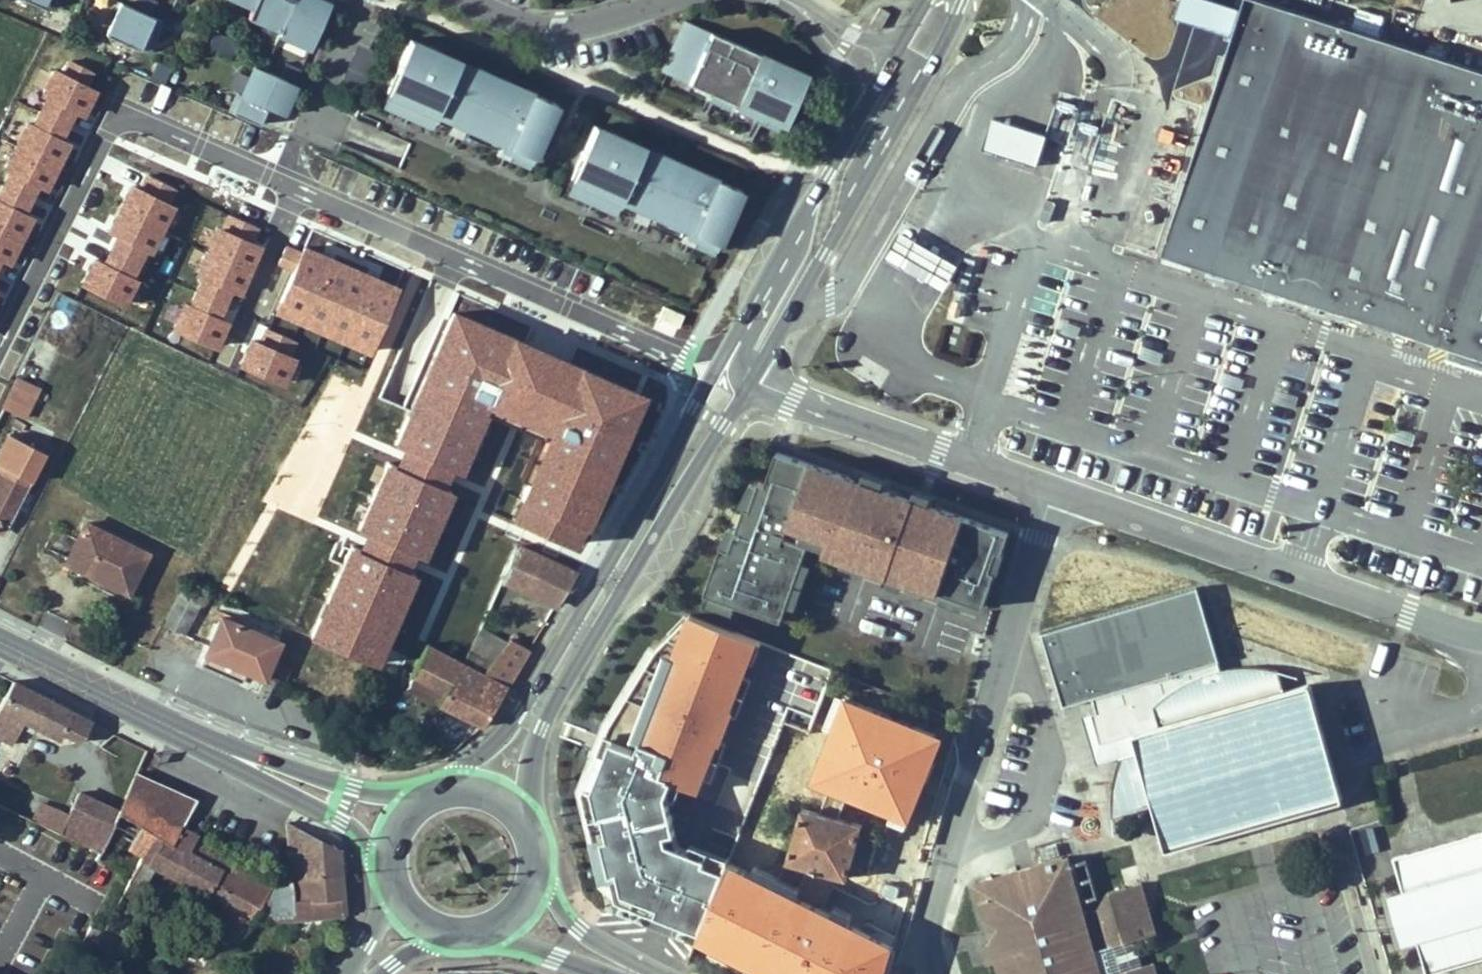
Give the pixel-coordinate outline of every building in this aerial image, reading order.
[(157,3),(151,0),(140,0),(136,9),(151,16),(157,3)] [(261,0),(224,0),(255,14),(261,0)] [(299,0),(261,0),(255,14),(250,23),(283,38),(299,0)] [(335,7),(325,3),(324,7),(309,0),(299,0),(283,38),(315,52),(335,7)] [(1249,1),(1166,259),(1481,365),(1481,76),(1249,1)] [(148,52),(162,21),(151,16),(136,9),(120,2),(106,34),(148,52)] [(885,19),(888,13),(879,8),(870,24),(878,28),(884,18),(885,19)] [(785,125),(807,75),(766,57),(767,55),(752,48),(751,50),(685,21),(662,72),(677,78),(691,84),(694,77),(701,80),(698,88),(702,89),(718,96),(730,101),(745,108),(751,110),(785,125)] [(222,52),(228,39),(214,33),(209,46),(222,52)] [(231,56),(237,43),(228,39),(222,52),(231,56)] [(556,103),(410,39),(387,91),(394,95),(409,101),(415,104),(430,111),(442,116),(453,121),(456,113),(463,117),(460,124),(463,125),(479,132),(491,137),(505,143),(510,146),(525,152),(533,156),(556,103)] [(359,100),(381,53),(358,43),(337,91),(359,100)] [(165,83),(172,68),(158,61),(151,76),(165,83)] [(308,75),(292,68),(286,82),(302,89),(308,75)] [(43,105),(35,120),(62,134),(69,118),(78,123),(90,100),(80,95),(87,80),(66,70),(58,84),(49,79),(37,103),(43,105)] [(288,119),(302,89),(286,82),(259,70),(246,100),(242,99),(234,116),(265,129),(273,112),(288,119)] [(698,88),(701,80),(694,77),(691,84),(696,87),(698,88)] [(691,84),(677,78),(674,84),(693,93),(696,87),(691,84)] [(699,95),(702,89),(698,88),(696,87),(693,93),(699,95)] [(718,96),(702,89),(699,95),(715,102),(718,96)] [(406,108),(409,101),(394,95),(391,101),(406,108)] [(412,111),(415,104),(409,101),(406,108),(412,111)] [(742,114),(745,108),(730,101),(727,107),(742,114)] [(427,118),(430,111),(415,104),(412,111),(427,118)] [(748,117),(751,110),(745,108),(742,114),(748,117)] [(460,124),(463,117),(456,113),(453,121),(458,123),(460,124)] [(455,130),(458,123),(453,121),(442,116),(439,123),(455,130)] [(1080,116),(1078,139),(1095,140),(1096,117),(1080,116)] [(13,152),(11,155),(52,175),(63,153),(54,148),(62,134),(35,120),(28,135),(22,133),(13,152)] [(1036,167),(1046,137),(994,120),(984,150),(1036,167)] [(460,132),(463,125),(460,124),(458,123),(455,130),(460,132)] [(476,139),(479,132),(463,125),(460,132),(476,139)] [(740,189),(594,125),(570,178),(577,181),(592,188),(598,191),(614,197),(626,203),(637,207),(640,200),(647,203),(644,210),(647,212),(662,219),(674,224),(688,230),(694,232),(709,239),(717,242),(740,189)] [(502,150),(505,143),(491,137),(488,144),(502,150)] [(1174,159),(1178,147),(1160,141),(1156,152),(1174,159)] [(507,152),(510,146),(505,143),(502,150),(507,152)] [(525,152),(510,146),(507,152),(522,159),(525,152)] [(0,191),(0,195),(25,207),(32,192),(41,197),(52,175),(11,155),(0,177),(6,179),(0,191)] [(589,195),(592,188),(577,181),(574,188),(589,195)] [(169,198),(143,184),(135,200),(126,195),(115,217),(156,238),(167,216),(162,213),(169,198)] [(611,204),(614,197),(598,191),(595,197),(611,204)] [(15,249),(26,227),(17,222),(25,207),(0,195),(0,241),(15,249)] [(1053,212),(1056,203),(1046,199),(1043,209),(1053,212)] [(644,210),(647,203),(640,200),(637,207),(641,209),(644,210)] [(638,216),(641,209),(637,207),(626,203),(623,209),(638,216)] [(644,219),(647,212),(644,210),(641,209),(638,216),(644,219)] [(659,225),(662,219),(647,212),(644,219),(659,225)] [(156,238),(115,217),(104,239),(113,244),(106,258),(132,271),(139,257),(145,260),(156,238)] [(252,236),(225,224),(218,240),(212,237),(202,260),(244,278),(254,256),(245,252),(252,236)] [(685,237),(688,230),(674,224),(671,231),(685,237)] [(691,239),(694,232),(688,230),(685,237),(691,239)] [(709,239),(694,232),(691,239),(706,246),(709,239)] [(958,266),(899,232),(884,258),(943,292),(958,266)] [(4,271),(15,249),(0,241),(0,269),(4,271)] [(289,280),(296,263),(280,256),(273,272),(285,278),(289,280)] [(317,264),(299,257),(296,263),(289,280),(275,311),(298,321),(321,331),(344,341),(367,351),(391,297),(373,289),(366,306),(354,301),(362,284),(328,270),(321,287),(309,282),(317,264)] [(132,271),(106,258),(98,273),(89,269),(78,292),(119,312),(130,289),(125,286),(132,271)] [(244,278),(202,260),(192,283),(198,285),(191,300),(219,312),(225,297),(235,301),(244,278)] [(328,270),(317,264),(309,282),(321,287),(328,270)] [(373,289),(362,284),(354,301),(366,306),(373,289)] [(212,328),(219,312),(191,300),(185,315),(179,313),(169,337),(211,355),(221,332),(212,328)] [(298,321),(275,311),(271,320),(295,330),(298,321)] [(449,467),(458,472),(489,403),(551,430),(521,499),(530,503),(521,521),(569,544),(581,525),(583,526),(595,498),(586,494),(593,478),(600,462),(609,466),(641,395),(453,313),(415,401),(424,405),(417,420),(408,416),(396,444),(405,448),(449,467)] [(1074,337),(1078,325),(1060,320),(1056,331),(1074,337)] [(321,331),(298,321),(295,330),(317,340),(321,331)] [(17,378),(38,338),(6,322),(0,334),(0,405),(3,406),(17,378)] [(344,341),(321,331),(317,340),(340,350),(344,341)] [(289,350),(262,338),(255,353),(246,349),(236,373),(278,392),(288,368),(282,365),(289,350)] [(367,351),(344,341),(340,350),(363,360),(367,351)] [(1156,363),(1160,352),(1142,346),(1138,358),(1156,363)] [(1238,389),(1241,378),(1224,372),(1220,384),(1238,389)] [(26,418),(40,389),(18,378),(4,407),(26,418)] [(1294,408),(1298,396),(1280,390),(1277,402),(1294,408)] [(1327,418),(1331,407),(1313,401),(1309,413),(1327,418)] [(1409,445),(1412,433),(1395,427),(1391,439),(1409,445)] [(45,452),(9,434),(0,451),(0,521),(7,525),(45,452)] [(449,467),(405,448),(397,467),(441,486),(449,467)] [(982,612),(1010,534),(778,451),(766,484),(759,481),(755,490),(749,488),(734,529),(728,527),(706,591),(787,620),(791,610),(798,612),(813,569),(807,567),(812,553),(828,559),(826,565),(942,606),(944,599),(982,612)] [(609,466),(600,462),(593,478),(602,482),(609,466)] [(359,529),(368,533),(412,552),(421,557),(450,490),(441,486),(397,467),(388,463),(359,529)] [(602,482),(593,478),(586,494),(595,498),(602,482)] [(512,517),(521,521),(530,503),(521,499),(512,517)] [(128,593),(147,554),(86,523),(66,563),(73,566),(128,593)] [(412,552),(368,533),(361,550),(404,569),(412,552)] [(355,548),(351,546),(342,566),(354,572),(357,566),(355,564),(352,558),(353,552),(355,548)] [(518,547),(503,580),(557,605),(576,574),(518,547)] [(311,637),(374,663),(387,634),(378,630),(384,615),(391,600),(400,604),(414,573),(404,569),(361,550),(355,548),(353,552),(352,558),(355,564),(357,566),(354,572),(342,566),(327,602),(336,606),(329,621),(320,617),(311,637)] [(128,593),(73,566),(69,573),(124,600),(128,593)] [(184,635),(203,596),(185,586),(164,625),(184,635)] [(1219,671),(1222,671),(1199,590),(1043,634),(1065,713),(1096,704),(1100,717),(1095,718),(1103,748),(1134,740),(1132,734),(1159,727),(1153,706),(1180,686),(1204,675),(1219,671)] [(384,615),(394,619),(400,604),(391,600),(384,615)] [(336,606),(327,602),(320,617),(329,621),(336,606)] [(794,771),(833,667),(686,607),(632,671),(597,726),(578,782),(584,832),(598,881),(605,896),(702,943),(768,760),(794,771)] [(378,630),(387,634),(394,619),(384,615),(378,630)] [(272,660),(280,643),(221,617),(201,664),(241,681),(245,671),(264,679),(267,671),(272,660)] [(492,664),(507,644),(479,630),(469,653),(492,664)] [(484,726),(530,650),(511,639),(492,664),(469,653),(464,664),(427,645),(412,674),(415,675),(446,691),(439,704),(484,726)] [(133,660),(137,650),(128,645),(123,655),(133,660)] [(290,669),(272,660),(267,671),(285,680),(290,669)] [(1343,800),(1310,684),(1284,691),(1278,670),(1242,667),(1222,671),(1219,671),(1204,675),(1180,686),(1153,706),(1159,727),(1132,734),(1134,740),(1138,753),(1119,758),(1115,774),(1112,801),(1112,818),(1153,806),(1165,851),(1196,842),(1313,809),(1343,800)] [(446,691),(415,675),(405,691),(437,707),(439,704),(446,691)] [(0,706),(0,738),(12,744),(21,727),(24,721),(36,727),(60,740),(63,734),(81,743),(93,721),(13,681),(0,706)] [(24,721),(21,727),(33,733),(36,727),(24,721)] [(8,775),(11,771),(6,767),(3,772),(8,775)] [(180,827),(197,799),(136,772),(119,811),(139,824),(128,848),(143,857),(150,861),(163,839),(188,855),(194,843),(197,837),(180,827)] [(83,844),(102,803),(78,792),(69,813),(60,833),(83,844)] [(69,813),(41,802),(33,821),(60,833),(69,813)] [(119,811),(102,803),(83,844),(91,847),(100,852),(119,811)] [(1313,809),(1196,842),(1224,849),(1259,846),(1292,830),(1313,809)] [(799,839),(793,860),(851,878),(855,864),(870,869),(877,844),(861,839),(865,827),(808,810),(806,819),(799,839)] [(96,865),(99,859),(132,878),(133,878),(143,857),(128,848),(139,824),(119,811),(100,852),(91,847),(84,861),(95,867),(96,865)] [(793,816),(787,835),(799,839),(806,819),(793,816)] [(341,873),(339,850),(286,823),(289,853),(304,852),(307,877),(311,876),(311,874),(328,872),(328,875),(341,873)] [(1354,829),(1362,852),(1379,846),(1371,823),(1354,829)] [(197,858),(203,848),(194,843),(188,855),(163,839),(150,861),(156,865),(224,902),(210,930),(237,944),(252,918),(254,919),(295,919),(345,914),(341,873),(328,875),(328,872),(311,874),(311,876),(307,877),(304,852),(289,853),(290,866),(272,884),(208,850),(202,861),(197,858)] [(1409,899),(1422,896),(1425,909),(1474,895),(1479,914),(1481,913),(1481,840),(1399,864),(1409,899)] [(208,851),(203,848),(197,858),(202,861),(208,851)] [(1153,962),(1142,965),(1135,939),(1155,933),(1141,883),(1107,892),(1098,909),(1084,913),(1068,856),(974,883),(984,918),(1000,927),(991,942),(983,944),(988,963),(997,961),(1000,973),(1157,973),(1153,962)] [(150,861),(143,857),(133,878),(132,878),(129,883),(104,933),(92,927),(84,944),(112,958),(137,909),(130,906),(133,901),(136,903),(156,865),(150,861)] [(1409,899),(1393,904),(1406,949),(1422,945),(1481,928),(1481,913),(1479,914),(1474,895),(1425,909),(1422,896),(1409,899)] [(991,942),(1000,927),(984,918),(991,942)] [(1481,966),(1481,928),(1422,945),(1430,973),(1453,973),(1481,966)] [(112,958),(84,944),(81,948),(110,962),(112,958)]
